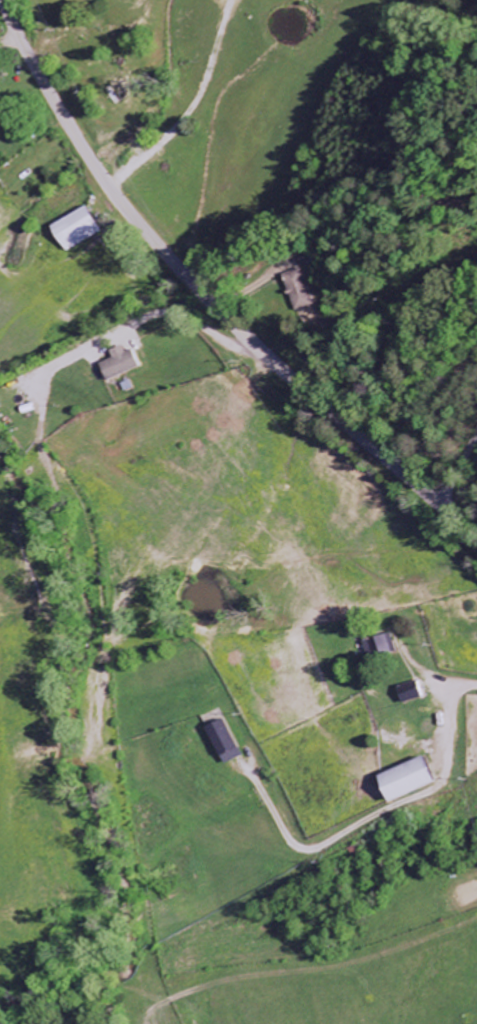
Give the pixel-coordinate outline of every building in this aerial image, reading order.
[(59,227),(74,252),(108,232),(93,207),(59,227)] [(285,276),(297,312),(318,305),(305,269),(285,276)] [(102,381),(135,369),(129,350),(121,353),(119,346),(106,351),(109,360),(96,364),(102,381)] [(364,641),(371,663),(397,655),(391,634),(364,641)] [(400,704),(423,700),(420,683),(397,688),(400,704)] [(219,766),(237,760),(224,721),(205,727),(219,766)] [(431,785),(420,758),(374,778),(385,805),(431,785)]
